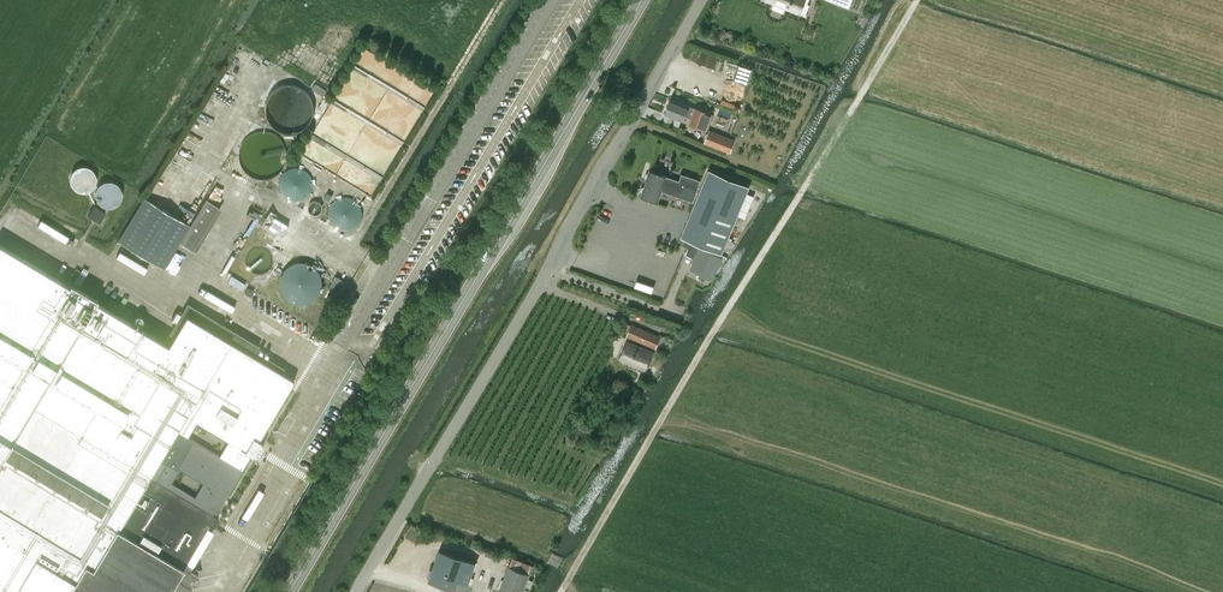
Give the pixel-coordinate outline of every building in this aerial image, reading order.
[(805,0),(766,0),(775,3),(773,8),(782,12),(784,7),(800,13),(800,12),(805,14),(809,5),(807,4),(804,3),(805,0)] [(739,64),(736,79),(749,82),(753,67),(739,64)] [(316,83),(312,88),(323,95),(327,90),(316,83)] [(691,123),(707,129),(713,114),(697,108),(671,98),(665,113),(684,120),(686,115),(693,118),(691,123)] [(704,136),(702,141),(715,145),(723,149),(728,137),(719,134),(707,129),(704,136)] [(699,178),(682,173),(679,180),(664,175),(650,170),(641,195),(656,200),(660,189),(692,200),(699,178)] [(681,236),(678,243),(690,248),(692,241),(700,245),(699,247),(694,257),(697,258),(694,263),(695,263),(693,267),(695,268),(694,269),(699,272),(703,273),(711,277),(719,262),(720,263),(724,255),(721,254),(721,253),(749,186),(709,170),(681,237),(681,236)] [(96,204),(118,205),(119,181),(98,180),(96,204)] [(224,199),(222,184),(212,185),(213,200),(224,199)] [(328,192),(324,198),(329,201),(332,195),(328,192)] [(118,241),(124,244),(163,268),(190,224),(144,197),(118,241)] [(88,215),(99,222),(105,211),(94,205),(88,215)] [(271,212),(263,223),(280,236),(289,225),(271,212)] [(211,523),(211,524),(212,524),(213,524),(214,523),(215,522),(218,518),(218,517),(218,516),(218,515),(217,514),(214,512),(215,510),(216,510),(217,510),(216,509),(222,500),(223,499),(222,499),(228,490),(229,490),(229,489),(228,489),(234,479),(235,480),(235,479),(241,469),(242,469),(241,468),(247,459),(248,458),(247,458),(250,453),(253,455),(255,456),(256,456),(257,456),(258,455),(259,455),(260,454),(263,447),(264,445),(264,444),(263,442),(262,441),(259,439),(262,434),(263,434),(262,433),(268,424),(269,424),(269,423),(268,423),(274,413),(275,414),(275,413),(280,403),(281,403),(281,402),(287,393),(288,392),(287,392),(293,383),(294,382),(293,382),(293,381),(293,380),(293,379),(292,379),(293,378),(292,378),(282,373),(283,371),(187,314),(168,345),(96,302),(97,301),(96,300),(95,301),(76,290),(70,286),(0,244),(0,591),(168,591),(183,567),(182,566),(208,522),(211,523)] [(231,275),(228,281),(242,290),(245,284),(231,275)] [(328,288),(335,292),(342,280),(336,276),(328,288)] [(247,288),(245,293),(250,296),(253,291),(247,288)] [(656,348),(661,337),(632,324),(627,335),(656,348)] [(619,359),(645,371),(654,353),(627,341),(619,359)] [(476,563),(441,550),(433,570),(431,570),(428,577),(431,579),(430,580),(464,591),(465,591),(476,563)] [(193,568),(184,563),(182,566),(183,567),(168,591),(184,591),(183,591),(192,589),(190,579),(199,577),(197,567),(193,568)] [(531,574),(510,566),(500,591),(529,591),(529,590),(525,589),(529,579),(531,574)] [(529,579),(525,589),(529,590),(533,580),(529,579)]
